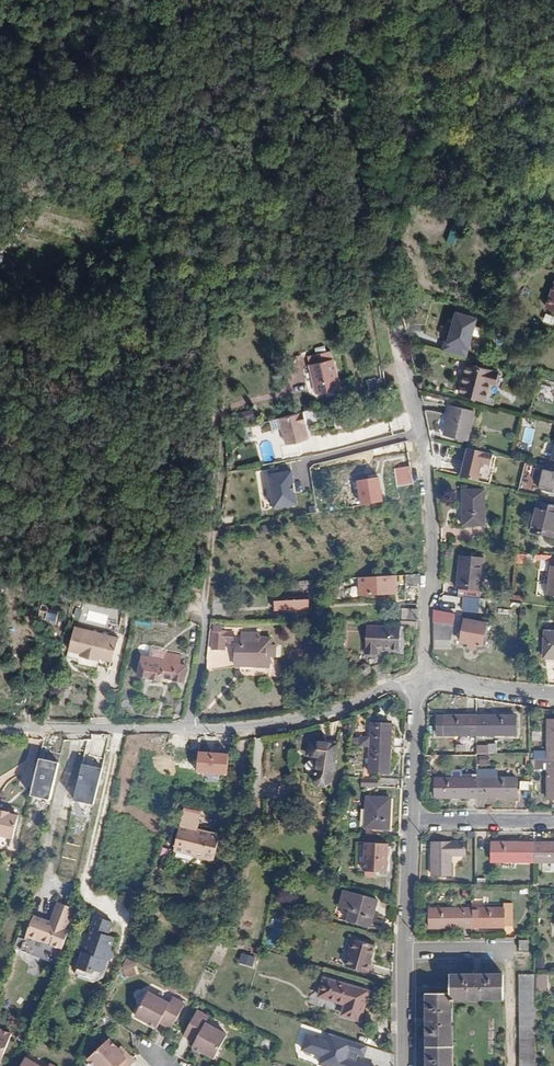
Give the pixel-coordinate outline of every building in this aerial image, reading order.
[(549,107),(541,103),(536,116),(544,119),(549,107)] [(452,227),(447,243),(455,246),(460,230),(452,227)] [(531,236),(525,234),(520,253),(525,255),(531,236)] [(443,349),(467,356),(478,315),(454,309),(443,349)] [(317,390),(340,384),(329,347),(306,354),(317,390)] [(466,366),(459,395),(485,401),(489,385),(495,386),(497,374),(466,366)] [(375,390),(391,386),(388,376),(372,380),(375,390)] [(252,404),(239,411),(243,418),(256,412),(254,407),(252,404)] [(474,412),(451,406),(444,434),(467,440),(474,412)] [(305,409),(291,413),(281,416),(288,443),(281,444),(284,457),(303,452),(301,445),(299,440),(310,437),(306,422),(308,421),(305,409)] [(494,454),(469,447),(462,475),(480,479),(484,462),(492,464),(494,454)] [(411,466),(395,468),(397,486),(414,483),(411,466)] [(291,469),(268,473),(273,508),(297,504),(291,469)] [(545,469),(539,492),(553,496),(553,471),(545,469)] [(379,476),(357,481),(362,504),(384,500),(379,476)] [(465,491),(466,526),(488,526),(488,490),(465,491)] [(541,509),(539,538),(553,539),(553,510),(541,509)] [(517,553),(517,563),(525,563),(526,553),(517,553)] [(463,556),(462,573),(485,576),(487,559),(463,556)] [(416,580),(416,571),(403,572),(403,581),(416,580)] [(393,590),(391,573),(354,576),(355,593),(393,590)] [(485,576),(462,573),(460,590),(469,590),(468,598),(471,598),(479,599),(483,600),(485,576)] [(318,579),(292,581),(292,588),(319,586),(318,579)] [(287,599),(273,599),(273,608),(308,607),(308,598),(300,598),(299,594),(287,595),(287,599)] [(479,599),(471,598),(471,609),(479,609),(479,599)] [(46,603),(47,600),(43,599),(39,613),(58,618),(61,608),(46,603)] [(62,604),(47,600),(46,603),(61,608),(62,604)] [(415,617),(415,606),(401,606),(401,618),(415,617)] [(73,615),(80,617),(83,609),(75,607),(73,615)] [(452,612),(442,611),(441,623),(451,623),(452,612)] [(490,623),(468,619),(464,642),(486,645),(490,623)] [(120,635),(112,633),(99,630),(76,624),(70,646),(85,650),(85,653),(92,655),(100,657),(101,654),(107,656),(114,658),(120,635)] [(406,626),(364,625),(364,646),(365,646),(365,654),(378,655),(378,649),(406,649),(406,626)] [(233,629),(211,629),(211,647),(224,648),(224,638),(233,638),(233,629)] [(254,661),(254,666),(269,666),(269,656),(276,656),(276,643),(272,643),(272,636),(260,636),(260,630),(240,630),(240,645),(234,645),(234,661),(254,661)] [(553,659),(553,633),(546,632),(545,658),(553,659)] [(149,654),(150,646),(140,645),(139,653),(149,654)] [(169,664),(148,659),(144,677),(165,682),(167,678),(189,683),(193,668),(185,665),(187,658),(172,654),(169,664)] [(179,713),(187,715),(190,701),(182,699),(179,713)] [(517,715),(476,716),(477,735),(518,735),(517,715)] [(477,735),(476,716),(445,716),(445,736),(477,735)] [(372,743),(371,769),(390,769),(393,721),(374,720),(373,736),(364,735),(364,743),(372,743)] [(340,742),(314,737),(311,751),(322,752),(319,770),(318,770),(318,774),(318,777),(322,781),(324,782),(329,782),(332,779),(334,777),(340,742)] [(489,753),(497,753),(496,743),(478,744),(478,763),(489,763),(489,753)] [(231,752),(200,750),(199,772),(229,774),(231,752)] [(102,768),(83,764),(75,799),(94,803),(102,768)] [(380,775),(364,774),(363,783),(380,783),(380,775)] [(437,798),(477,798),(477,778),(437,779),(437,798)] [(477,778),(477,798),(516,797),(517,778),(477,778)] [(392,796),(369,795),(368,826),(390,827),(392,796)] [(180,850),(221,860),(226,835),(203,829),(207,813),(190,809),(180,850)] [(12,839),(17,816),(8,814),(9,813),(0,810),(0,836),(12,839)] [(391,842),(368,841),(367,869),(390,870),(391,842)] [(467,856),(467,843),(433,843),(433,875),(452,875),(452,856),(467,856)] [(535,862),(535,843),(493,843),(493,862),(535,862)] [(535,843),(535,862),(553,862),(553,843),(535,843)] [(220,863),(221,860),(180,850),(178,859),(198,864),(199,858),(220,863)] [(380,897),(347,890),(344,908),(355,911),(353,921),(374,926),(380,897)] [(63,899),(57,914),(64,916),(61,921),(56,919),(39,912),(26,948),(61,962),(82,905),(63,899)] [(472,909),(472,927),(503,927),(503,908),(472,909)] [(430,928),(472,927),(472,909),(429,910),(430,928)] [(110,958),(113,956),(118,954),(114,946),(118,935),(112,933),(116,919),(99,914),(91,937),(87,936),(83,948),(87,950),(80,970),(82,971),(89,974),(96,970),(98,967),(106,970),(110,958)] [(376,942),(351,937),(348,949),(351,950),(349,960),(372,965),(376,942)] [(107,975),(113,956),(110,958),(106,970),(98,967),(96,970),(89,974),(82,971),(81,974),(97,979),(107,975)] [(546,957),(537,956),(537,967),(546,968),(546,957)] [(137,975),(136,959),(123,960),(125,977),(137,975)] [(551,973),(539,973),(540,986),(551,986),(551,973)] [(505,975),(453,976),(453,993),(429,994),(430,1065),(453,1065),(453,998),(505,998),(505,975)] [(522,975),(522,1003),(537,1003),(537,986),(537,975),(522,975)] [(370,987),(328,977),(323,995),(349,1002),(347,1012),(363,1016),(370,987)] [(179,1006),(175,1003),(154,992),(141,1015),(162,1027),(165,1022),(168,1016),(172,1019),(169,1025),(176,1028),(190,1004),(183,1000),(179,1006)] [(538,1027),(537,1003),(522,1003),(523,1065),(538,1065),(538,1027)] [(206,1021),(209,1015),(202,1011),(189,1035),(196,1040),(200,1033),(204,1036),(200,1042),(198,1047),(219,1058),(232,1035),(210,1023),(206,1021)] [(6,1060),(16,1032),(4,1027),(5,1024),(0,1022),(0,1057),(6,1060)] [(377,1065),(363,1062),(367,1043),(306,1029),(301,1051),(320,1055),(317,1065),(377,1065)] [(124,1065),(134,1065),(140,1061),(126,1046),(123,1048),(115,1038),(93,1058),(100,1065),(123,1065),(124,1065)] [(30,1057),(24,1065),(47,1065),(30,1057)]
